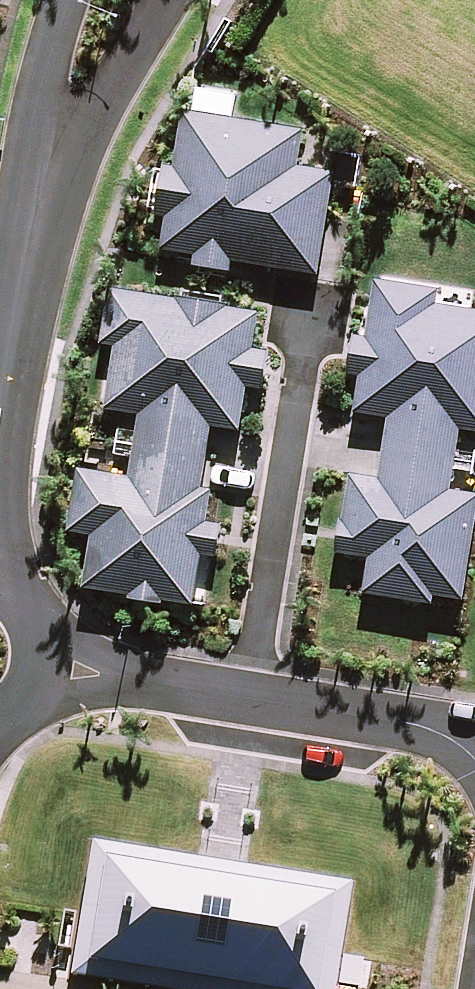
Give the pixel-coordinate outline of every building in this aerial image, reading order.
[(304,134),(186,114),(177,171),(166,169),(159,210),(170,212),(163,248),(200,254),(199,264),(230,269),(232,260),(319,275),(337,171),(298,165),(304,134)] [(385,282),(375,338),(360,335),(354,374),(367,376),(361,408),(396,414),(385,480),(356,475),(343,551),(374,556),(368,588),(435,599),(436,591),(462,595),(474,521),(474,491),(450,487),(461,423),(474,426),(474,297),(385,282)] [(258,316),(115,291),(107,337),(124,340),(113,405),(147,410),(135,479),(84,470),(75,527),(100,532),(91,584),(193,602),(202,549),(219,552),(223,526),(196,521),(213,421),(239,426),(247,381),(262,384),(267,353),(252,350),(258,316)] [(91,839),(69,976),(152,988),(336,988),(354,881),(91,839)]
